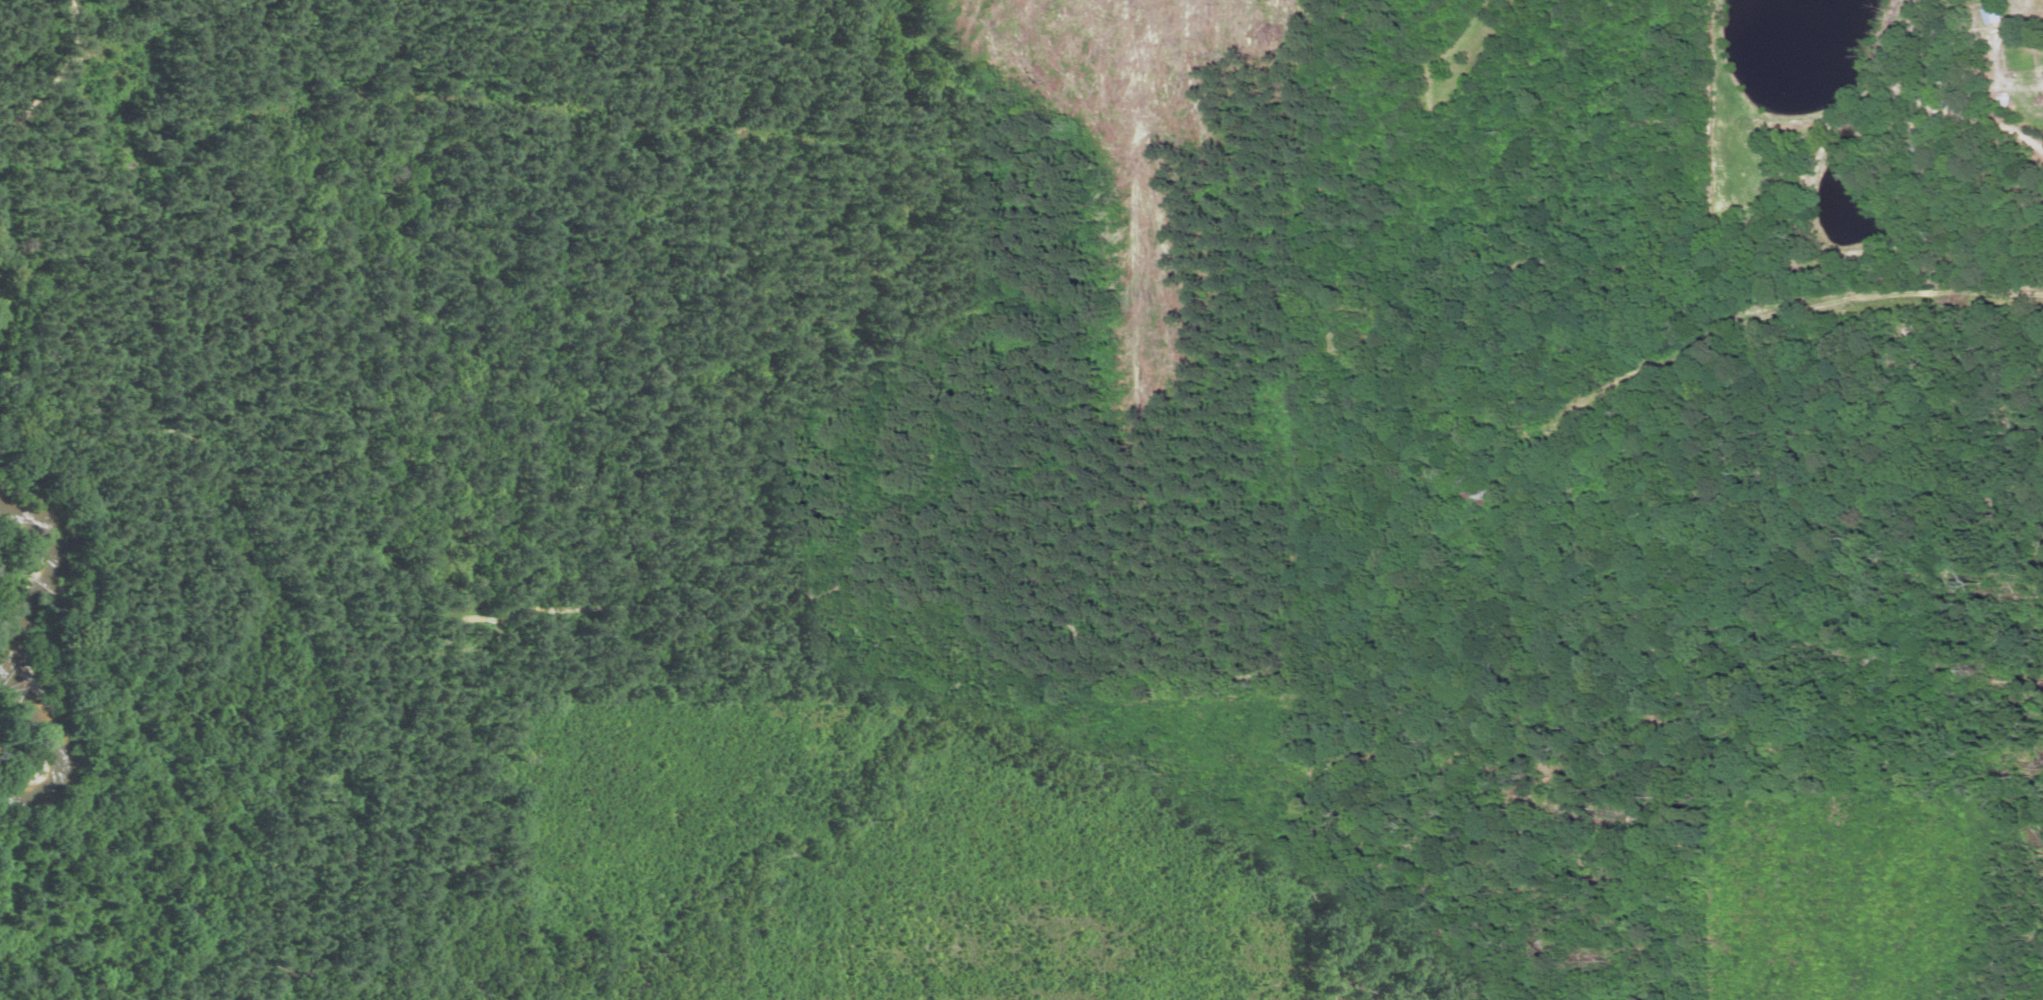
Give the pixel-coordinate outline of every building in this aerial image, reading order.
[(1985,7),(1990,25),(2008,21),(2004,2),(1985,7)] [(1493,501),(1494,483),(1468,481),(1467,499),(1493,501)]
